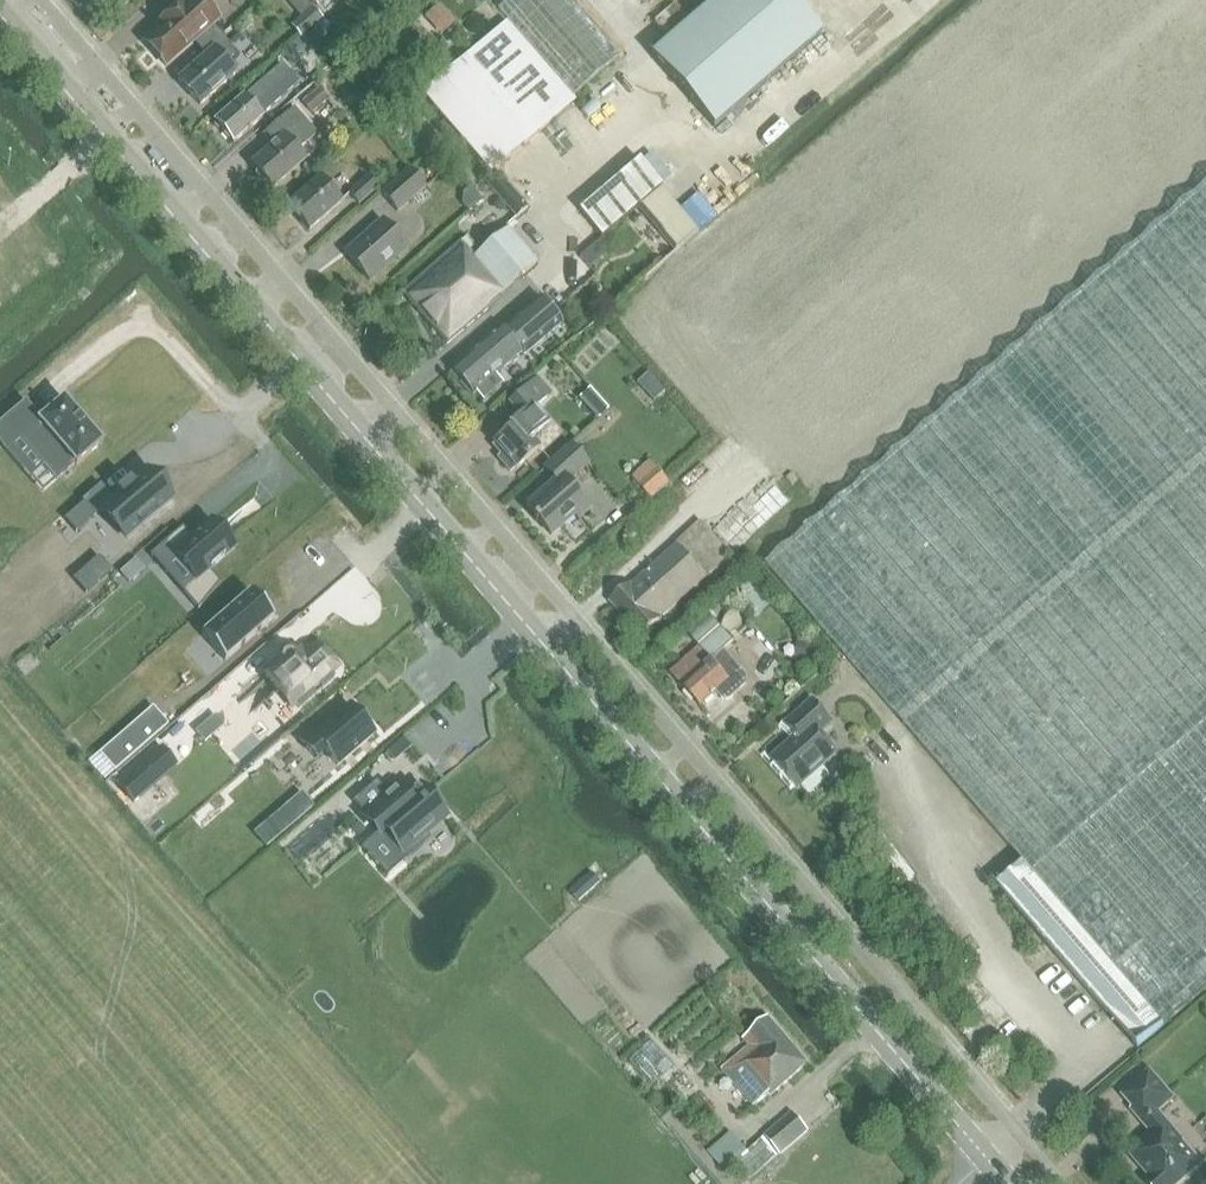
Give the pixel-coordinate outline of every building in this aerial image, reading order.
[(214,28),(212,25),(219,19),(202,0),(190,0),(185,4),(182,1),(154,25),(157,29),(144,41),(147,44),(167,66),(193,42),(196,44),(214,28)] [(470,153),(488,175),(550,120),(617,61),(563,0),(507,0),(496,10),(506,21),(421,97),(470,153)] [(648,61),(711,133),(818,39),(783,0),(718,0),(648,61)] [(441,35),(454,23),(439,7),(426,19),(441,35)] [(314,10),(291,29),(301,40),(323,20),(314,10)] [(214,28),(196,44),(206,56),(179,80),(201,105),(236,74),(228,65),(239,55),(214,28)] [(255,88),(215,122),(234,143),(263,118),(260,115),(270,105),(261,95),(270,87),(264,80),(258,85),(255,88)] [(312,114),(329,100),(319,88),(302,103),(312,114)] [(274,147),(253,165),(273,188),(305,160),(297,151),(316,134),(294,109),(264,135),(274,147)] [(640,159),(580,212),(601,237),(603,238),(638,207),(679,254),(704,232),(640,159)] [(382,194),(397,212),(425,187),(410,169),(382,194)] [(350,193),(359,204),(377,188),(368,177),(350,193)] [(288,206),(310,230),(341,202),(320,178),(288,206)] [(464,194),(463,206),(468,212),(482,201),(471,188),(464,194)] [(769,574),(910,734),(1022,861),(1164,1022),(1205,985),(1205,189),(769,574)] [(346,254),(370,281),(405,249),(381,222),(346,254)] [(473,258),(470,254),(460,242),(402,293),(447,344),(469,325),(487,308),(486,306),(535,263),(506,230),(473,258)] [(601,237),(579,256),(590,268),(612,249),(603,238),(601,237)] [(451,368),(470,391),(473,395),(476,393),(481,399),(500,384),(494,376),(521,352),(523,355),(560,322),(539,298),(520,314),(519,313),(501,329),(498,327),(469,354),(451,368)] [(515,424),(493,443),(503,454),(497,459),(509,472),(515,467),(515,468),(538,448),(530,439),(548,424),(535,410),(534,409),(553,393),(538,376),(518,394),(511,401),(525,417),(516,425),(515,424)] [(590,389),(581,397),(600,418),(609,409),(590,389)] [(0,424),(0,443),(6,450),(20,437),(57,480),(75,464),(77,466),(102,444),(65,400),(42,420),(26,402),(0,424)] [(558,478),(525,507),(530,512),(529,513),(533,518),(534,516),(550,535),(574,514),(578,517),(589,508),(567,483),(586,466),(569,447),(548,466),(558,478)] [(118,494),(101,509),(128,539),(173,501),(147,470),(132,483),(130,481),(117,493),(118,494)] [(640,487),(651,499),(669,482),(658,470),(640,487)] [(95,515),(84,502),(64,519),(75,532),(95,515)] [(183,528),(164,545),(195,581),(182,592),(198,611),(220,583),(209,571),(235,548),(212,521),(192,539),(183,528)] [(701,524),(677,545),(630,588),(629,587),(610,603),(641,637),(730,558),(701,524)] [(130,582),(144,569),(136,559),(121,572),(130,582)] [(749,585),(739,593),(755,611),(764,603),(749,585)] [(251,592),(202,635),(225,662),(275,619),(251,592)] [(700,648),(670,674),(700,707),(717,692),(722,698),(726,700),(730,700),(746,685),(746,677),(737,666),(735,668),(730,661),(731,660),(725,652),(734,644),(720,629),(707,615),(687,634),(700,648)] [(797,642),(795,660),(823,662),(825,645),(797,642)] [(281,721),(328,680),(304,653),(257,694),(281,721)] [(771,760),(797,788),(836,753),(819,735),(831,724),(813,703),(786,726),(797,738),(771,760)] [(322,722),(300,741),(317,759),(325,751),(338,766),(375,734),(350,706),(326,727),(322,722)] [(153,707),(99,754),(115,772),(169,725),(153,707)] [(211,721),(197,732),(204,741),(218,730),(211,721)] [(162,747),(119,785),(134,803),(177,766),(162,747)] [(377,781),(353,802),(404,862),(431,839),(425,833),(445,816),(420,787),(409,797),(399,786),(389,795),(377,781)] [(303,795),(280,816),(290,828),(314,807),(303,795)] [(1164,1023),(1164,1022),(1022,861),(996,884),(993,880),(992,881),(1109,1014),(1112,1011),(1125,1026),(1124,1026),(1126,1029),(1130,1026),(1136,1039),(1133,1042),(1138,1047),(1164,1023)] [(580,902),(590,892),(582,883),(572,893),(580,902)] [(724,1073),(754,1107),(767,1096),(769,1098),(808,1064),(770,1021),(745,1042),(751,1050),(724,1073)] [(1173,1098),(1160,1084),(1150,1071),(1123,1094),(1134,1106),(1132,1108),(1145,1123),(1146,1122),(1150,1118),(1173,1098)] [(777,1124),(765,1134),(766,1136),(780,1152),(808,1129),(803,1124),(791,1110),(778,1121),(779,1122),(777,1124)] [(1129,1151),(1151,1177),(1147,1180),(1150,1183),(1178,1183),(1202,1163),(1168,1124),(1165,1121),(1158,1127),(1150,1118),(1146,1122),(1145,1123),(1145,1124),(1152,1132),(1129,1151)] [(730,1133),(710,1150),(729,1171),(737,1164),(750,1179),(780,1152),(766,1136),(747,1152),(730,1133)]
